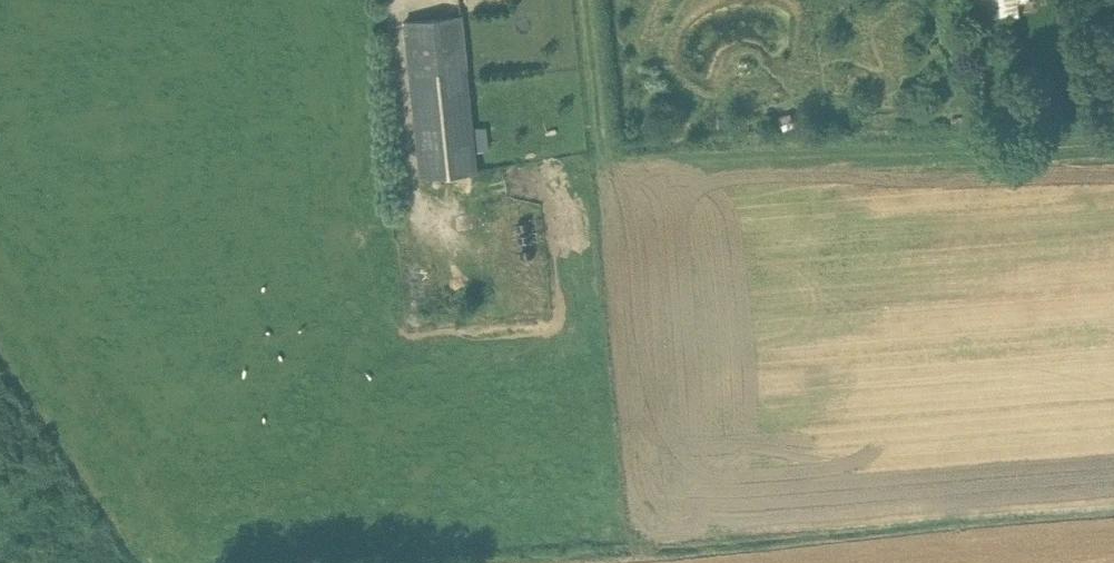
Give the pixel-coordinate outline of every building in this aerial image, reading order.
[(969,18),(1000,15),(999,0),(967,0),(969,18)] [(421,176),(477,170),(475,151),(488,149),(485,126),(473,127),(461,15),(404,21),(421,176)] [(1012,101),(997,103),(999,118),(1014,116),(1012,101)]
